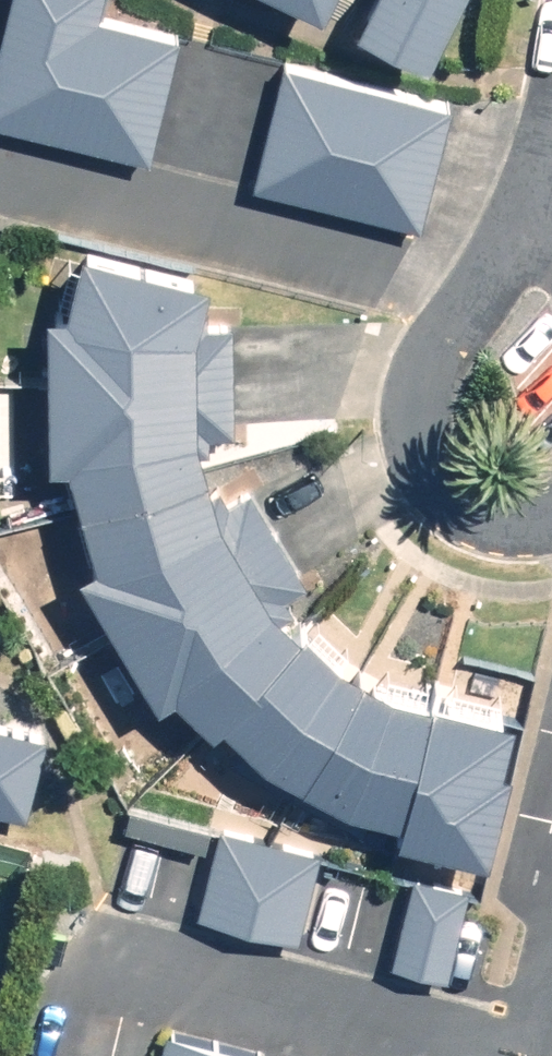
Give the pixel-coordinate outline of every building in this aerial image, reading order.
[(0,56),(0,119),(152,156),(181,36),(98,16),(102,0),(14,0),(0,56)] [(361,15),(433,50),(458,0),(369,0),(361,15)] [(452,98),(286,58),(256,183),(422,222),(452,98)] [(213,272),(82,238),(68,297),(51,299),(53,455),(69,449),(99,551),(84,561),(162,691),(174,687),(213,722),(225,713),(242,727),(231,755),(365,833),(376,802),(402,809),(395,833),(492,856),(520,709),(397,681),(320,633),(281,593),(307,582),(254,487),(220,501),(201,425),(231,428),(234,316),(201,316),(213,272)] [(0,719),(0,807),(29,814),(50,732),(0,719)] [(323,848),(223,823),(201,911),(301,936),(323,848)] [(472,888),(417,874),(396,959),(451,973),(472,888)] [(170,1031),(163,1055),(267,1055),(170,1031)]
